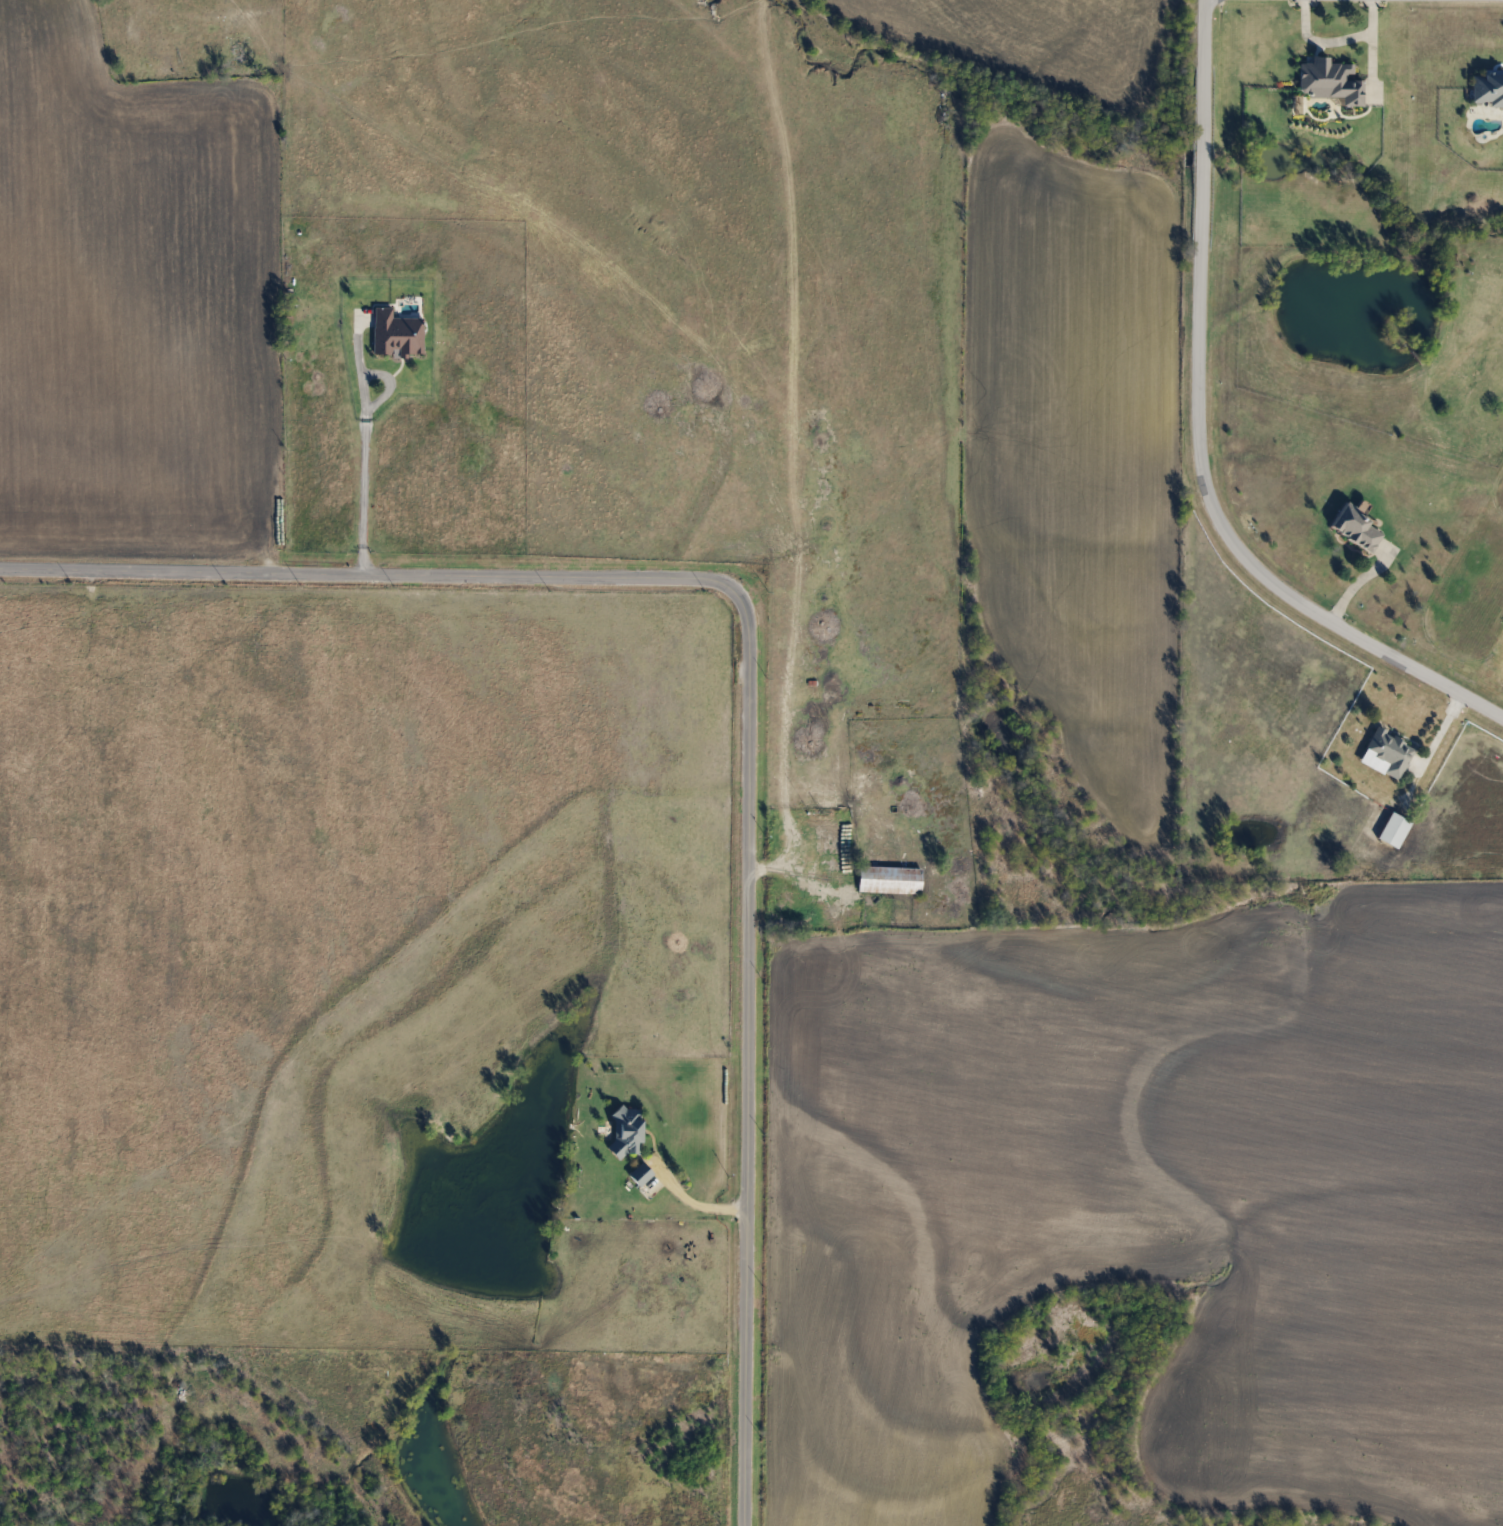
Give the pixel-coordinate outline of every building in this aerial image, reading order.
[(1352,62),(1351,78),(1359,78),(1359,105),(1340,105),(1340,95),(1298,95),(1298,61),(1310,61),(1310,55),(1328,55),(1328,62),(1352,62)] [(1470,70),(1502,70),(1502,105),(1470,105),(1470,70)] [(422,316),(422,354),(372,354),(372,306),(391,306),(391,316),(422,316)] [(1384,530),(1370,552),(1327,526),(1341,504),(1384,530)] [(1398,779),(1359,759),(1375,727),(1414,746),(1398,779)] [(1395,848),(1376,838),(1389,812),(1409,822),(1395,848)] [(919,893),(857,892),(857,866),(920,867),(919,893)] [(639,1143),(633,1143),(632,1155),(611,1155),(612,1108),(640,1108),(639,1143)] [(652,1174),(637,1187),(626,1174),(640,1161),(652,1174)]
